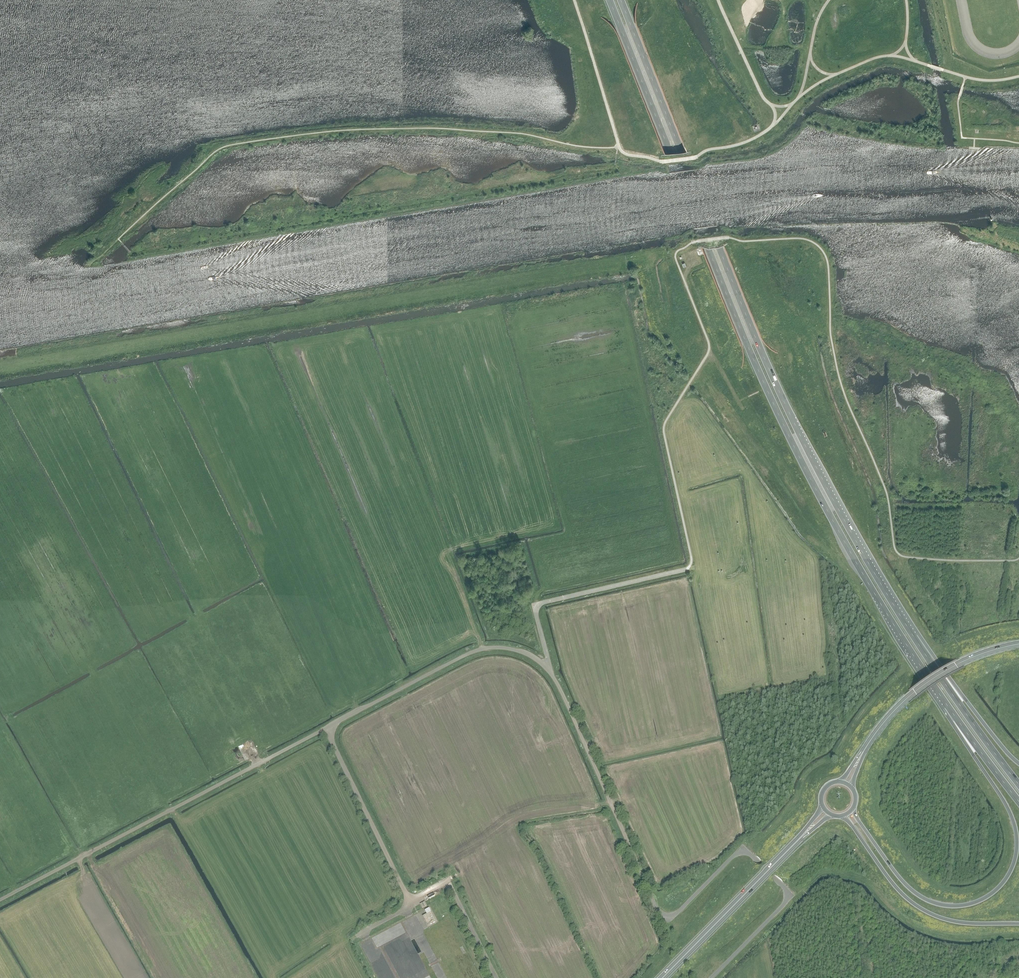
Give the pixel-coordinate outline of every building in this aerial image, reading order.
[(429,908),(425,911),(427,914),(422,916),(428,926),(436,922),(429,908)]
